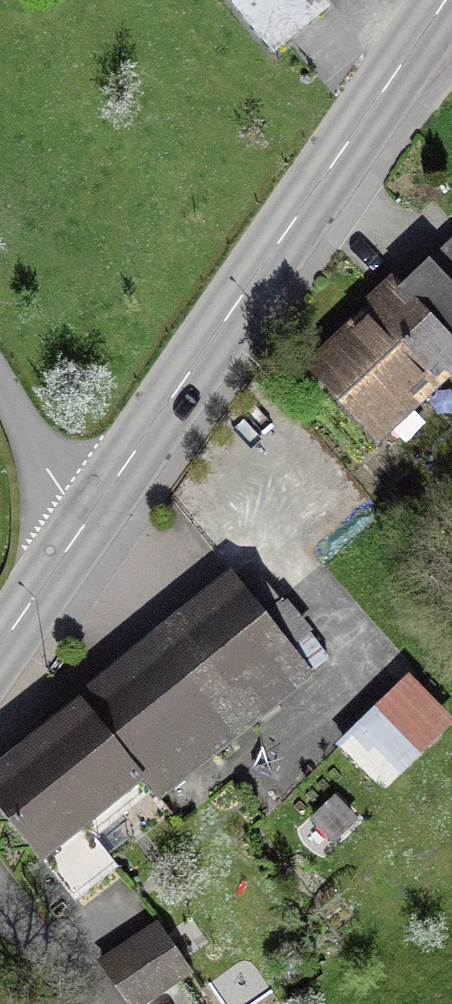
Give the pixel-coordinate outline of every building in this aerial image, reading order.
[(425,267),(313,371),(365,427),(433,363),(451,384),(451,296),(425,267)] [(253,574),(236,588),(259,618),(276,604),(253,574)] [(236,588),(233,585),(0,773),(0,811),(71,899),(111,868),(73,821),(133,773),(152,798),(306,677),(259,618),(236,588)] [(125,1003),(137,1003),(185,972),(154,927),(98,966),(125,1003)]
